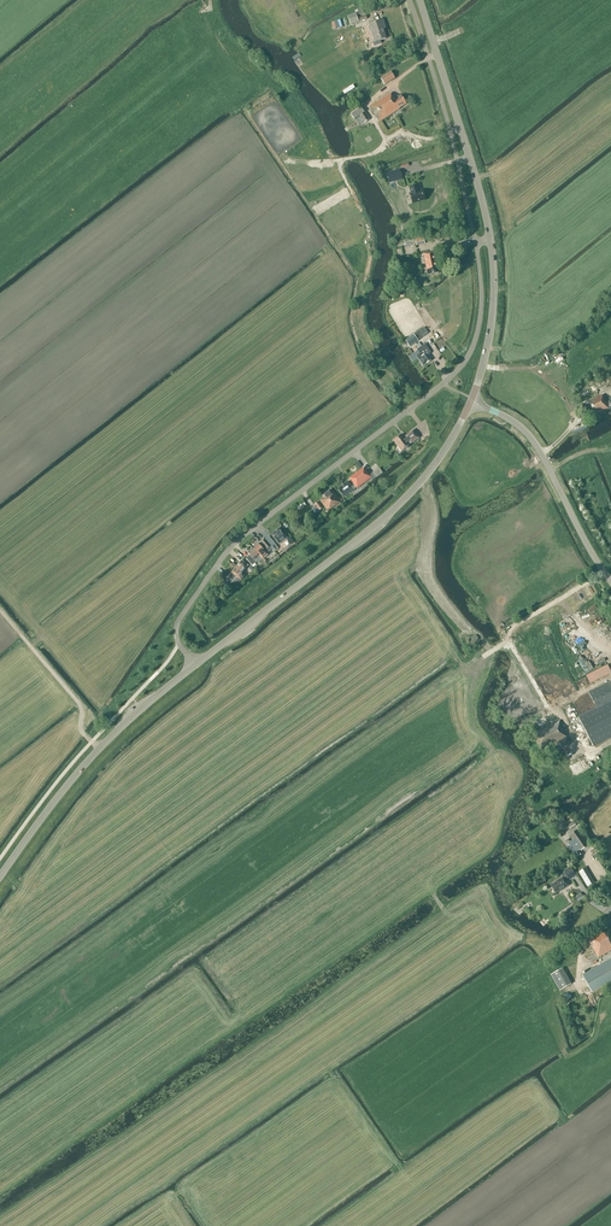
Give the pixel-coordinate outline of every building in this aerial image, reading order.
[(357,18),(356,13),(348,16),(351,24),(358,22),(357,18)] [(379,41),(386,39),(383,29),(385,29),(383,20),(368,25),(374,42),(373,43),(374,46),(380,43),(379,41)] [(395,78),(391,72),(381,78),(385,84),(395,78)] [(395,99),(390,93),(370,107),(379,122),(400,109),(399,108),(406,104),(401,95),(395,99)] [(365,112),(361,107),(351,114),(355,119),(365,112)] [(365,113),(360,116),(364,123),(369,120),(365,113)] [(386,173),(388,183),(402,179),(400,170),(386,173)] [(413,203),(425,200),(423,191),(419,192),(418,190),(419,189),(418,185),(410,187),(411,194),(410,194),(413,203)] [(425,244),(425,243),(424,237),(415,239),(417,246),(425,244)] [(424,254),(428,275),(439,272),(434,251),(424,254)] [(418,341),(413,334),(406,338),(408,342),(407,342),(410,347),(418,341)] [(416,356),(423,366),(431,361),(426,354),(430,352),(425,344),(417,350),(420,354),(416,356)] [(586,402),(592,415),(597,412),(597,413),(609,408),(609,407),(610,406),(610,405),(609,401),(610,401),(610,400),(610,397),(605,400),(603,395),(586,402)] [(401,435),(394,440),(402,451),(409,445),(409,444),(411,443),(418,438),(413,431),(406,436),(406,437),(404,439),(401,435)] [(338,489),(344,497),(357,488),(371,477),(363,468),(349,478),(351,481),(349,482),(348,481),(338,489)] [(379,468),(373,473),(376,477),(382,473),(379,468)] [(330,490),(322,495),(324,498),(320,501),(328,511),(341,502),(333,491),(331,492),(330,490)] [(315,514),(319,511),(314,505),(310,508),(315,514)] [(280,528),(273,533),(277,539),(276,540),(279,544),(287,538),(284,534),(280,528)] [(268,537),(265,539),(271,546),(273,544),(268,537)] [(265,540),(261,543),(267,549),(269,552),(272,549),(270,546),(265,540)] [(259,544),(253,549),(262,559),(268,555),(259,544)] [(259,562),(262,559),(253,549),(248,553),(250,555),(246,558),(252,565),(258,560),(259,562)] [(232,572),(241,580),(244,576),(242,574),(246,568),(245,566),(247,564),(242,560),(240,562),(232,572)] [(238,584),(241,580),(232,572),(226,579),(232,584),(234,581),(238,584)] [(550,608),(553,612),(559,608),(557,604),(550,608)] [(610,698),(610,681),(589,693),(595,704),(610,696),(610,698)] [(579,718),(593,745),(610,736),(610,701),(579,718)] [(537,712),(529,717),(531,720),(539,715),(537,712)] [(570,743),(565,732),(566,732),(560,721),(533,734),(541,751),(559,742),(562,747),(570,743)] [(575,762),(578,768),(589,764),(586,758),(575,762)] [(565,821),(562,816),(551,822),(554,827),(565,821)] [(566,842),(575,856),(580,853),(579,852),(588,846),(578,831),(571,835),(569,837),(570,839),(566,842)] [(570,867),(569,868),(564,871),(569,879),(576,875),(570,867)] [(587,867),(578,872),(587,888),(597,883),(587,867)] [(555,883),(551,886),(556,893),(560,890),(561,891),(569,885),(563,877),(555,882),(555,883)] [(582,893),(575,896),(577,901),(584,898),(582,893)] [(609,926),(587,939),(590,943),(598,958),(610,951),(610,930),(609,926)] [(582,975),(592,992),(610,981),(610,958),(582,975)] [(560,990),(564,988),(570,984),(561,969),(551,974),(560,990)]
